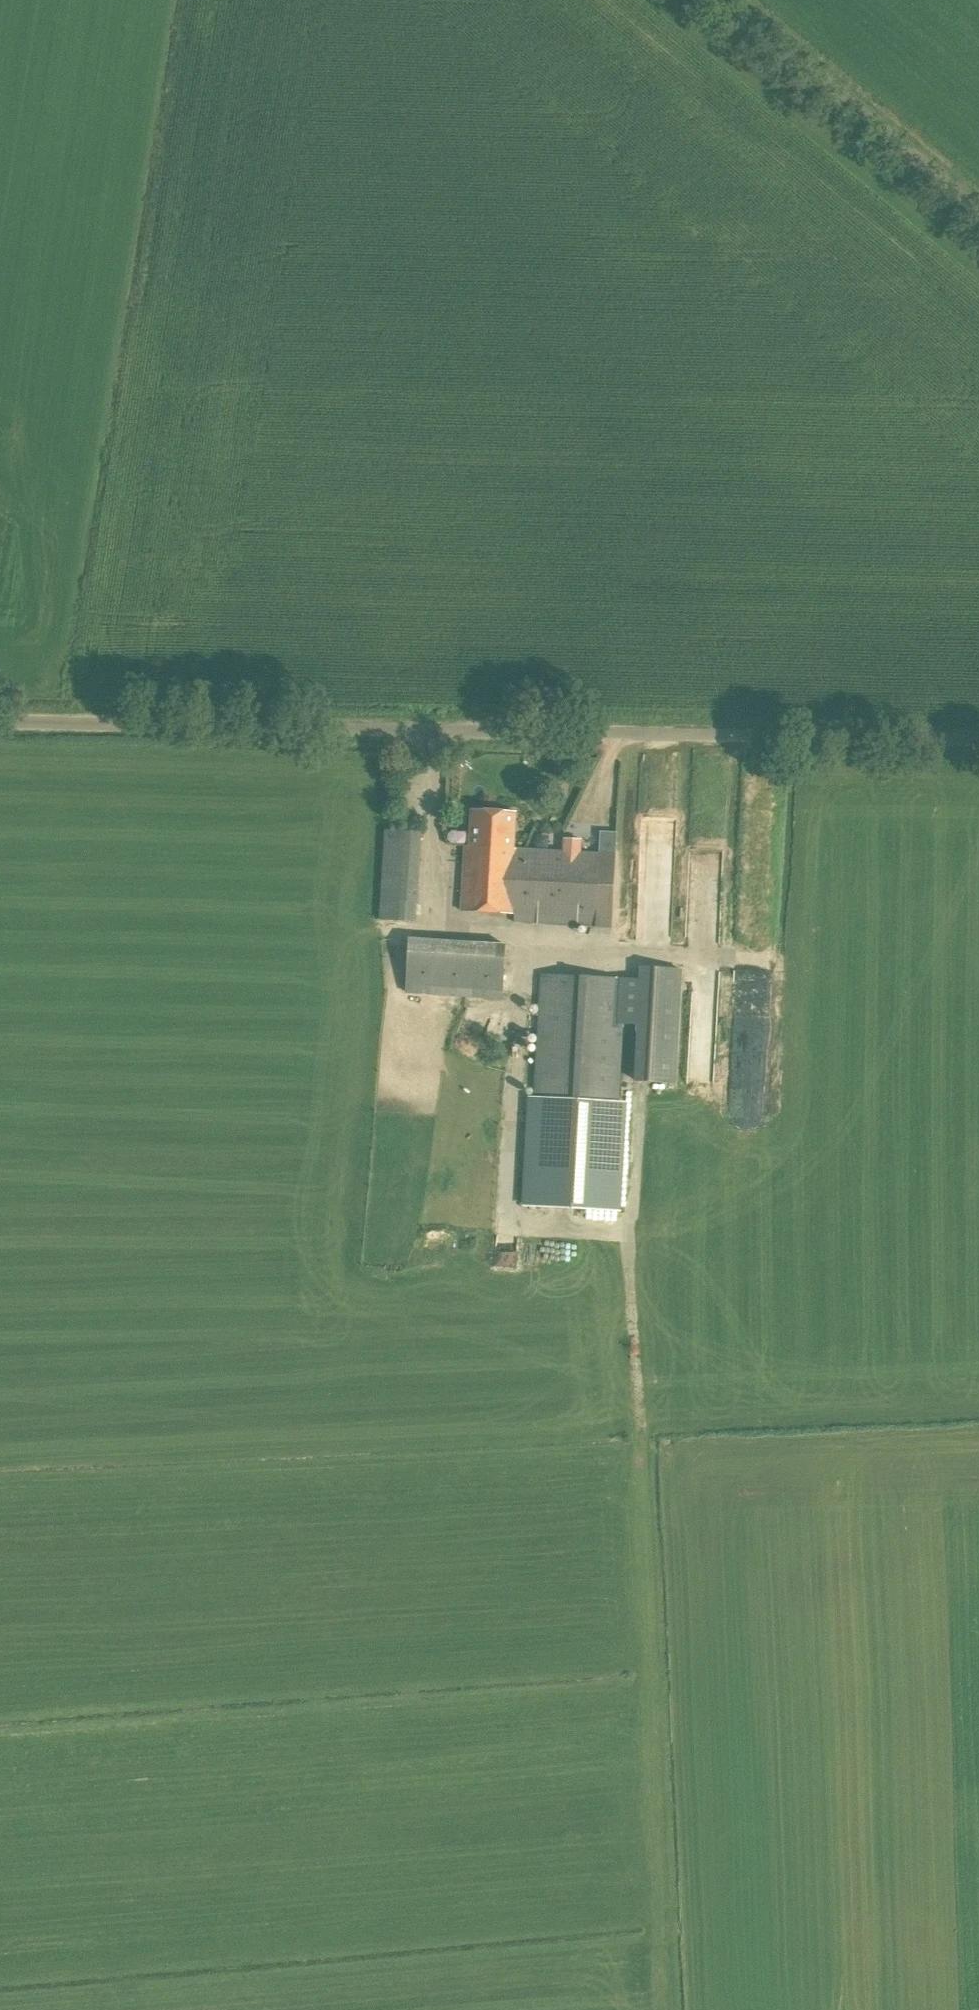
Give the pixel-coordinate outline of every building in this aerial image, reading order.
[(616,852),(513,847),(515,812),(471,809),(469,844),(464,844),(461,909),(509,912),(509,914),(513,914),(514,913),(513,922),(611,927),(616,852)] [(416,920),(422,831),(384,828),(379,919),(416,920)] [(677,895),(677,845),(650,845),(650,894),(677,895)] [(696,853),(695,937),(724,938),(726,853),(696,853)] [(503,998),(506,943),(409,937),(405,993),(503,998)] [(676,1082),(682,968),(640,965),(634,1080),(676,1082)] [(619,1104),(626,977),(541,973),(534,1100),(528,1099),(522,1205),(621,1210),(627,1105),(619,1104)] [(747,1078),(769,1079),(773,983),(747,982),(747,992),(752,992),(752,1003),(752,1019),(741,1019),(740,1044),(748,1045),(747,1078)] [(714,1079),(715,1032),(695,1032),(694,1079),(714,1079)]
